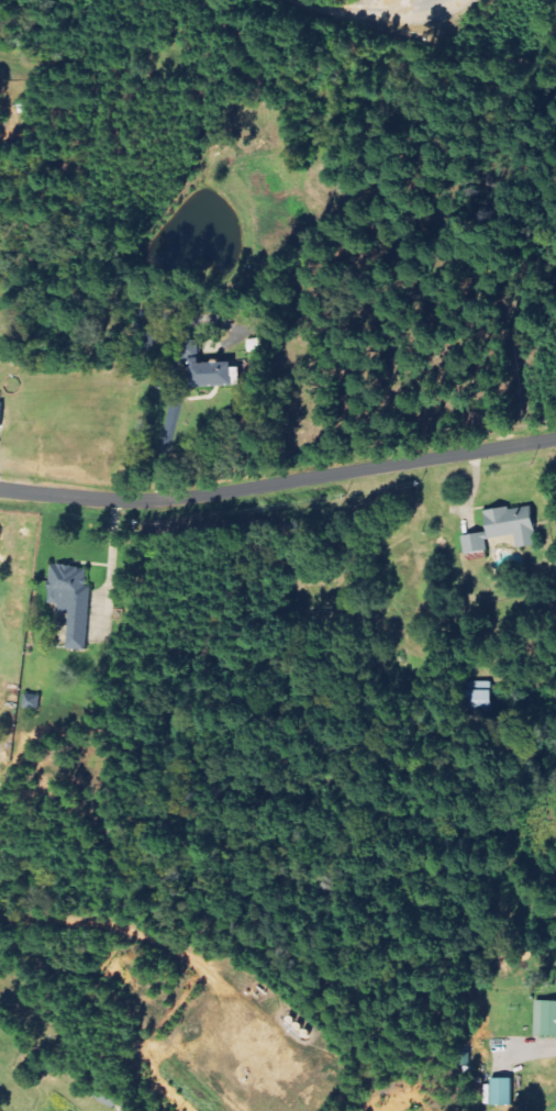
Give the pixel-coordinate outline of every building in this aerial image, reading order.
[(192,387),(236,386),(235,362),(202,363),(202,341),(182,342),(183,361),(191,361),(192,387)] [(486,511),(489,533),(464,536),(466,554),(489,551),(488,540),(517,536),(519,548),(539,546),(534,507),(511,510),(510,508),(486,511)] [(88,651),(93,567),(52,565),(49,604),(60,605),(60,612),(70,613),(68,649),(88,651)] [(489,682),(466,683),(467,711),(489,711),(489,682)] [(555,1036),(555,1001),(537,1000),(536,1035),(555,1036)] [(493,1106),(514,1106),(514,1079),(493,1079),(493,1106)]
